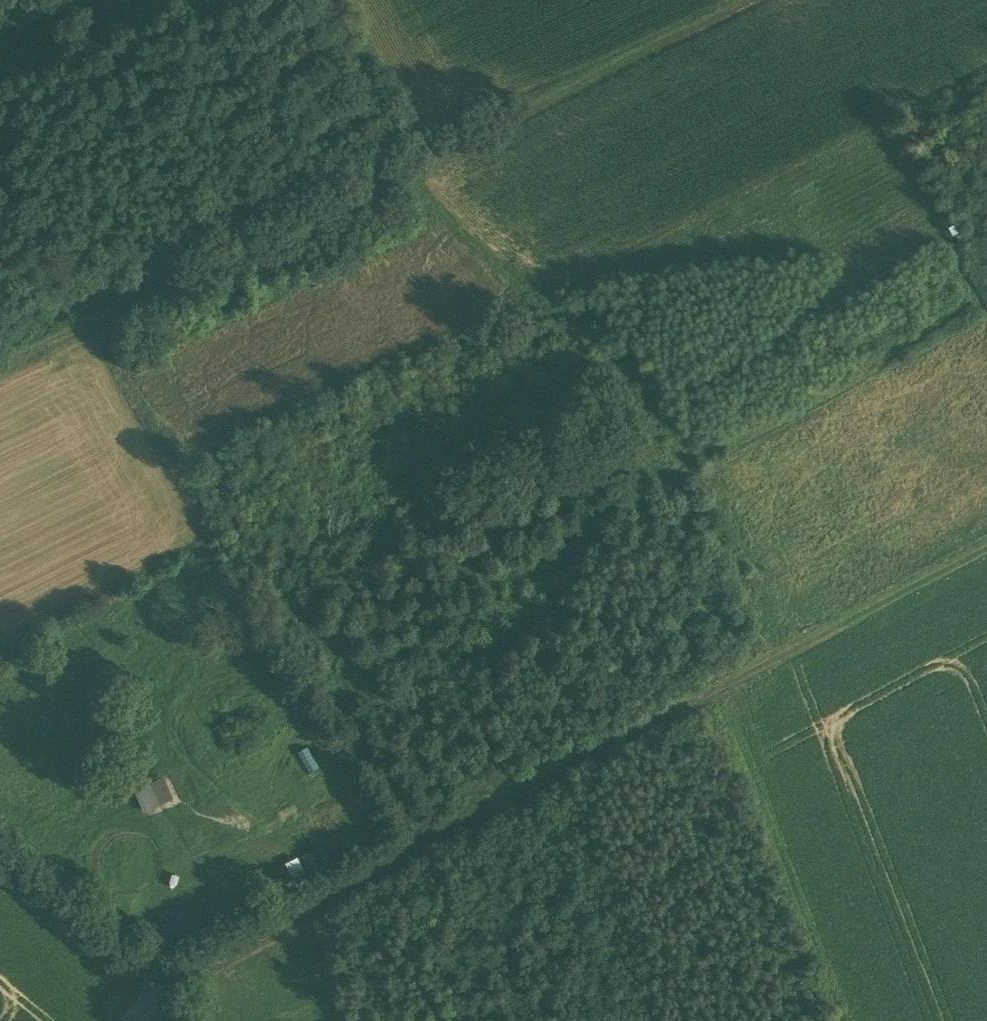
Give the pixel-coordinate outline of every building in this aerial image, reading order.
[(135,784),(142,807),(172,797),(165,774),(135,784)]
